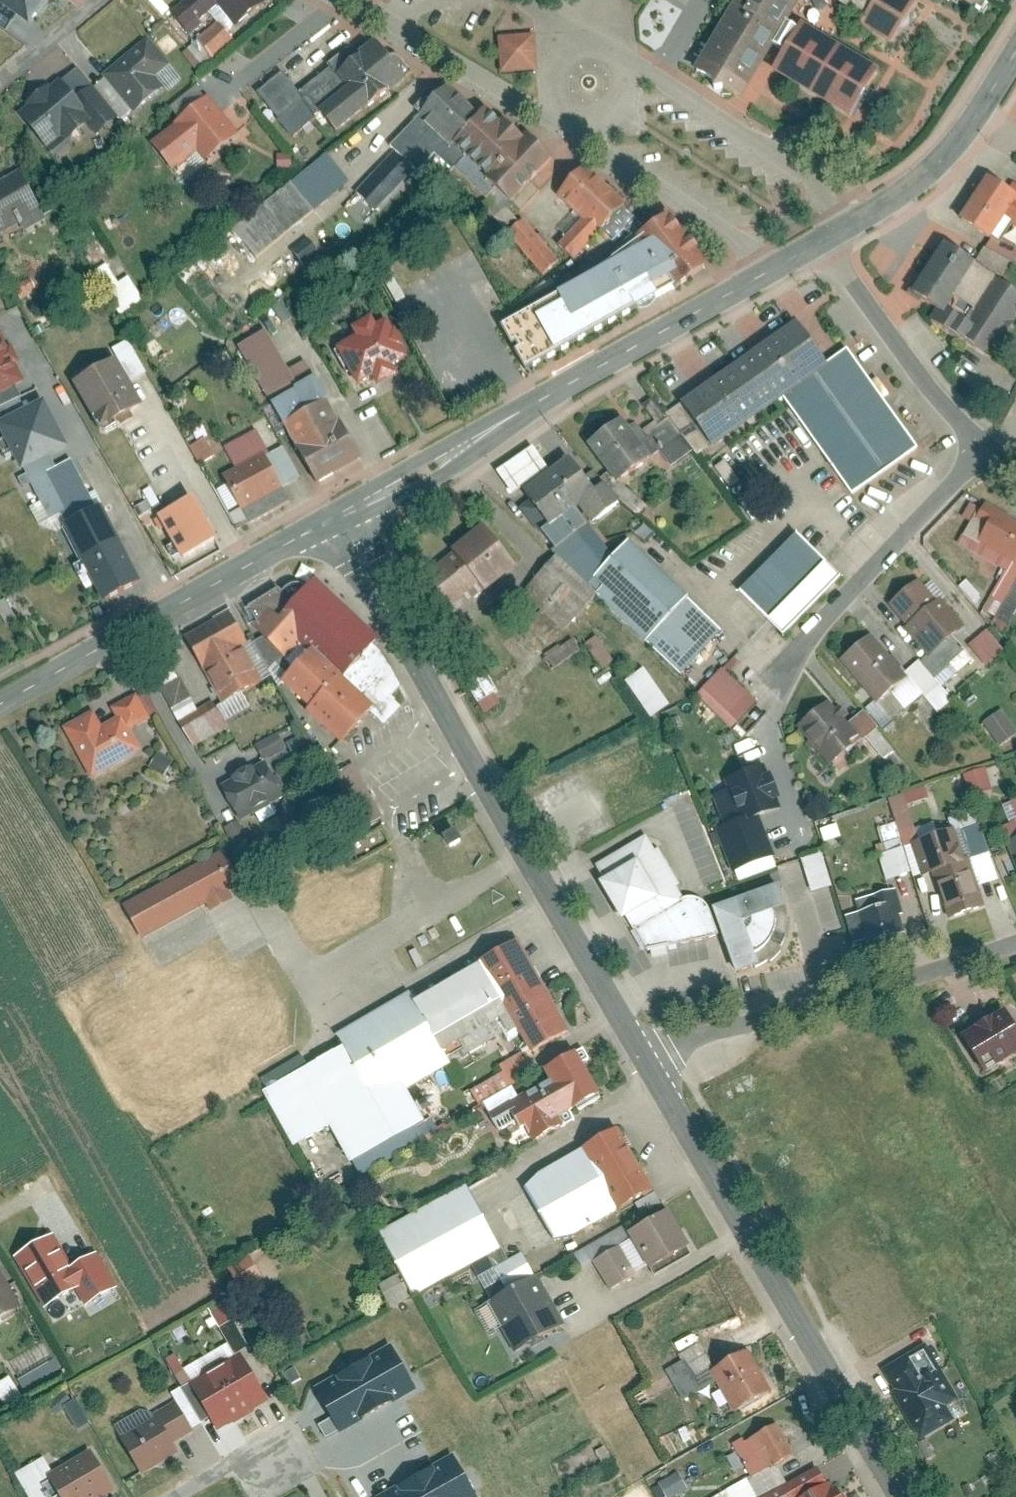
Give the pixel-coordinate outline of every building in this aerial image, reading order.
[(28,23),(46,0),(0,0),(28,23)] [(178,4),(196,25),(216,9),(228,23),(256,0),(184,0),(178,4)] [(793,0),(736,0),(695,64),(742,95),(758,69),(852,124),(879,77),(782,16),(793,0)] [(843,11),(868,26),(864,33),(889,47),(916,0),(849,0),(843,11)] [(965,9),(970,0),(950,0),(965,9)] [(223,22),(201,40),(216,58),(238,40),(223,22)] [(169,58),(151,36),(110,71),(140,108),(164,88),(151,73),(166,60),(169,58)] [(532,41),(498,43),(500,75),(534,73),(532,41)] [(366,43),(296,100),(281,81),(256,101),(287,139),(311,120),(323,135),(394,77),(366,43)] [(534,156),(446,83),(395,145),(400,149),(354,205),(371,219),(416,164),(429,175),(441,160),(493,204),(505,214),(535,183),(521,171),(534,156)] [(52,86),(10,119),(40,158),(76,130),(90,147),(111,131),(82,93),(67,104),(52,86)] [(200,102),(147,148),(167,172),(189,153),(201,167),(233,140),(200,102)] [(254,256),(345,184),(326,160),(235,232),(254,256)] [(969,211),(997,229),(1008,213),(1015,218),(1015,182),(997,169),(969,211)] [(554,247),(571,259),(612,200),(575,174),(555,201),(576,215),(554,247)] [(33,214),(14,178),(0,185),(0,232),(33,214)] [(542,310),(562,345),(700,268),(661,212),(630,233),(628,247),(542,310)] [(558,265),(523,223),(506,237),(542,279),(558,265)] [(953,243),(926,286),(931,289),(945,298),(938,310),(994,344),(1015,307),(1015,281),(953,243)] [(104,266),(91,275),(118,318),(142,303),(126,279),(116,285),(104,266)] [(347,332),(351,339),(329,351),(355,396),(368,388),(373,397),(402,381),(398,374),(412,366),(387,321),(371,330),(366,321),(347,332)] [(790,388),(859,484),(915,443),(848,350),(829,363),(805,329),(700,405),(696,399),(647,434),(633,414),(596,441),(621,475),(656,450),(667,466),(710,435),(715,442),(790,388)] [(20,381),(0,342),(0,391),(20,381)] [(125,343),(111,351),(129,383),(143,376),(125,343)] [(242,355),(312,476),(348,455),(299,370),(284,379),(263,343),(242,355)] [(83,383),(105,424),(131,410),(109,368),(83,383)] [(45,406),(2,429),(24,470),(67,447),(45,406)] [(228,518),(238,535),(290,504),(284,495),(303,483),(283,450),(271,458),(255,432),(226,450),(237,474),(224,481),(240,510),(228,518)] [(202,442),(188,449),(197,467),(212,459),(202,442)] [(727,633),(630,540),(611,553),(593,527),(623,505),(606,481),(592,488),(573,455),(549,468),(537,445),(499,466),(516,497),(530,489),(550,525),(542,529),(556,555),(529,584),(571,625),(598,598),(683,680),(727,633)] [(64,525),(105,601),(139,583),(100,509),(96,511),(69,461),(48,472),(73,520),(64,525)] [(216,543),(193,502),(158,521),(181,563),(216,543)] [(975,510),(957,541),(1004,569),(984,602),(1012,619),(1015,612),(1015,534),(975,510)] [(778,632),(831,573),(783,531),(731,589),(778,632)] [(422,579),(445,614),(515,567),(491,532),(422,579)] [(380,642),(316,580),(296,601),(280,587),(248,603),(260,623),(256,627),(254,626),(262,638),(252,644),(233,609),(184,636),(220,701),(196,714),(166,659),(149,668),(192,745),(254,711),(243,692),(274,668),(283,676),(277,683),(344,746),(378,710),(347,680),(365,661),(363,660),(380,642)] [(923,590),(895,612),(929,653),(903,674),(921,696),(974,653),(923,590)] [(862,640),(837,659),(872,704),(896,686),(862,640)] [(573,641),(544,658),(551,670),(579,653),(573,641)] [(642,671),(623,683),(647,721),(666,709),(642,671)] [(757,705),(722,672),(697,698),(732,732),(757,705)] [(465,685),(481,715),(502,703),(486,673),(465,685)] [(93,718),(70,732),(95,774),(135,749),(125,733),(146,720),(130,694),(113,705),(123,721),(103,733),(93,718)] [(826,712),(802,732),(825,761),(850,741),(826,712)] [(984,726),(999,751),(1015,740),(1015,738),(1001,715),(984,726)] [(266,763),(223,788),(242,820),(284,795),(266,763)] [(360,831),(383,819),(354,765),(331,777),(360,831)] [(781,808),(768,769),(729,782),(743,823),(718,831),(732,871),(774,857),(759,816),(781,808)] [(984,771),(965,778),(973,801),(992,794),(984,771)] [(1007,822),(1015,844),(1015,819),(1007,822)] [(449,828),(435,837),(443,848),(456,839),(449,828)] [(922,880),(932,877),(949,922),(981,910),(975,893),(987,888),(965,830),(948,836),(949,840),(912,854),(922,880)] [(643,957),(719,940),(706,904),(696,899),(683,898),(648,838),(591,873),(643,957)] [(999,855),(1015,899),(1015,848),(999,855)] [(820,853),(798,859),(809,894),(830,887),(820,853)] [(128,908),(146,939),(240,885),(222,854),(128,908)] [(777,890),(716,912),(739,977),(765,968),(779,951),(788,935),(788,920),(777,890)] [(855,913),(866,947),(897,938),(886,903),(855,913)] [(509,939),(348,1028),(371,1069),(367,1072),(341,1086),(371,1141),(421,1114),(402,1078),(471,1040),(461,1022),(505,998),(530,1043),(558,1028),(509,939)] [(964,1039),(983,1074),(1015,1056),(1015,1038),(1004,1017),(964,1039)] [(506,1074),(485,1087),(508,1124),(523,1115),(540,1144),(564,1129),(557,1118),(599,1092),(573,1049),(550,1063),(562,1082),(525,1104),(508,1077),(506,1074)] [(318,1067),(289,1082),(306,1116),(335,1102),(318,1067)] [(610,1135),(526,1186),(556,1237),(640,1186),(610,1135)] [(467,1190),(382,1235),(416,1299),(488,1261),(497,1279),(511,1272),(467,1190)] [(587,1253),(592,1260),(612,1294),(685,1249),(665,1216),(631,1236),(626,1229),(587,1253)] [(10,1252),(37,1305),(71,1288),(79,1304),(114,1286),(96,1250),(66,1265),(50,1232),(10,1252)] [(224,1271),(236,1291),(259,1277),(246,1257),(224,1271)] [(24,1307),(0,1267),(0,1321),(24,1307)] [(532,1278),(493,1299),(519,1349),(558,1328),(532,1278)] [(712,1362),(737,1405),(770,1387),(746,1343),(712,1362)] [(340,1432),(416,1391),(394,1351),(318,1392),(340,1432)] [(243,1355),(189,1386),(214,1431),(268,1401),(243,1355)] [(913,1361),(886,1376),(921,1434),(947,1418),(913,1361)] [(15,1389),(8,1377),(0,1381),(0,1397),(15,1389)] [(171,1408),(119,1435),(139,1473),(181,1451),(174,1437),(184,1432),(171,1408)] [(738,1444),(768,1496),(831,1496),(820,1477),(807,1485),(799,1471),(783,1480),(771,1459),(787,1450),(773,1425),(773,1424),(738,1444)] [(52,1481),(61,1496),(100,1496),(111,1491),(92,1458),(52,1481)] [(452,1458),(383,1496),(475,1496),(452,1458)] [(685,1489),(677,1473),(657,1484),(664,1496),(670,1496),(685,1489)] [(713,1496),(754,1496),(755,1496),(745,1478),(713,1496)]
